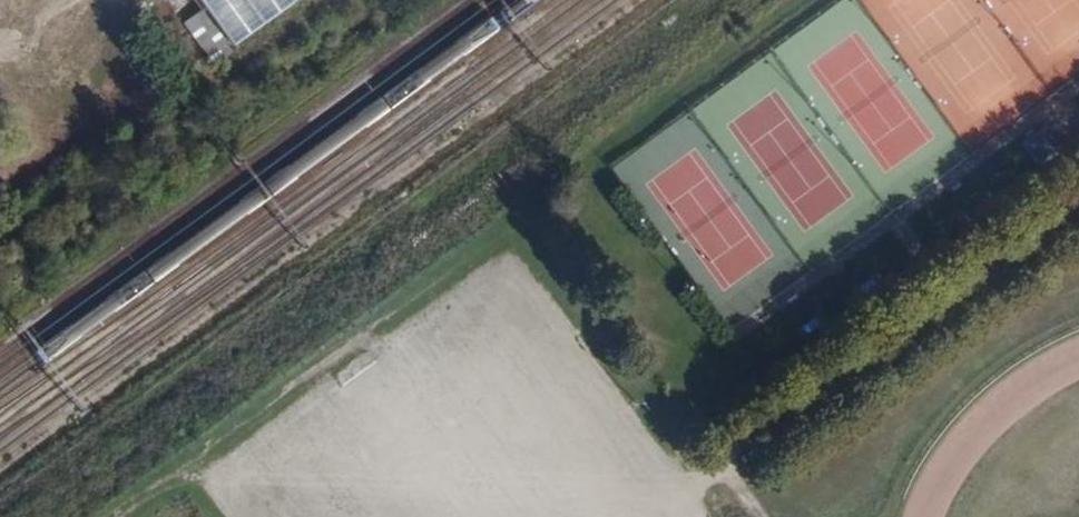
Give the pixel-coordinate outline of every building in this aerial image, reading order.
[(232,52),(202,10),(184,23),(215,65),(232,52)]
